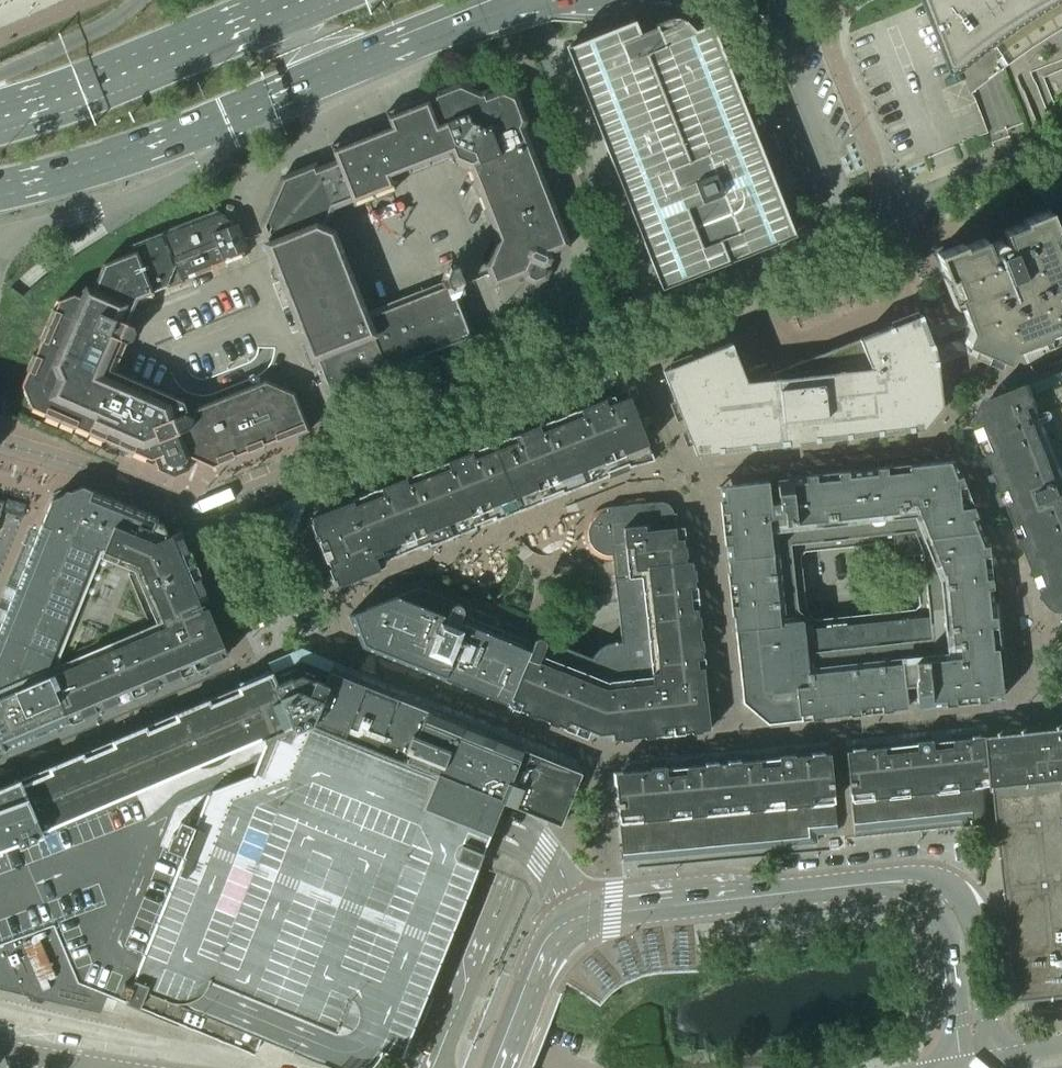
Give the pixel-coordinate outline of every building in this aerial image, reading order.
[(961,72),(964,71),(964,72),(995,48),(1023,29),(1048,12),(1061,5),(1061,0),(933,0),(961,72)] [(780,199),(763,154),(751,124),(711,22),(694,29),(686,21),(678,18),(669,18),(638,31),(634,19),(565,46),(625,196),(651,264),(661,288),(795,235),(780,199)] [(476,339),(463,305),(457,289),(458,289),(463,280),(461,275),(457,265),(449,268),(445,277),(446,279),(364,312),(332,232),(324,228),(332,208),(351,201),(353,205),(394,188),(388,174),(406,167),(408,172),(449,155),(448,152),(450,151),(456,165),(464,169),(472,166),(474,173),(471,174),(496,238),(484,266),(493,288),(515,279),(513,275),(520,272),(524,281),(534,285),(547,280),(551,270),(549,265),(552,258),(550,253),(570,245),(523,127),(526,120),(516,95),(501,88),(487,94),(486,89),(480,91),(459,82),(428,94),(429,97),(385,114),(391,128),(373,135),(371,131),(330,147),(336,161),(318,168),(317,164),(282,178),(261,227),(281,279),(297,319),(303,336),(303,337),(324,392),(346,402),(373,391),(369,382),(476,339)] [(1059,231),(1056,232),(1047,209),(1021,219),(1022,222),(983,238),(960,246),(959,243),(935,253),(945,277),(942,278),(951,300),(957,298),(969,329),(963,342),(967,353),(997,365),(1007,361),(1009,357),(1061,336),(1061,238),(1059,231)] [(181,281),(245,256),(239,240),(243,239),(240,232),(237,234),(230,217),(216,210),(130,244),(133,252),(103,263),(91,291),(82,287),(78,296),(73,294),(58,300),(54,309),(52,308),(39,339),(41,340),(35,354),(32,353),(25,369),(28,371),(21,385),(22,387),(18,388),(22,399),(26,397),(30,407),(44,413),(43,415),(74,428),(75,426),(88,432),(87,434),(103,441),(104,439),(117,444),(116,446),(132,453),(133,451),(150,459),(153,458),(158,470),(173,477),(188,471),(194,458),(204,462),(274,435),(277,443),(309,430),(294,392),(265,380),(196,407),(109,369),(122,341),(125,342),(132,340),(135,332),(133,326),(126,323),(137,298),(165,287),(166,289),(182,283),(181,281)] [(742,372),(736,356),(731,343),(662,370),(686,433),(695,454),(708,453),(924,429),(928,429),(927,425),(939,411),(942,411),(942,407),(939,376),(943,375),(940,365),(940,363),(921,314),(777,370),(768,372),(765,363),(742,372)] [(977,421),(978,421),(986,441),(984,446),(993,469),(998,471),(999,473),(997,478),(1006,501),(1010,503),(1015,516),(1018,524),(1019,526),(1017,530),(1027,554),(1031,556),(1032,558),(1030,562),(1031,565),(1033,570),(1039,585),(1040,586),(1043,588),(1045,592),(1043,597),(1048,599),(1050,603),(1053,606),(1054,607),(1056,609),(1060,611),(1061,611),(1061,386),(1041,394),(1035,397),(1030,384),(993,399),(988,397),(985,402),(978,418),(977,421)] [(654,460),(630,400),(626,390),(494,442),(350,498),(351,501),(343,504),(342,503),(314,514),(314,515),(311,519),(310,520),(335,584),(336,583),(337,585),(341,584),(342,586),(376,572),(375,570),(379,569),(377,563),(384,561),(428,543),(429,546),(473,529),(476,528),(475,525),(487,520),(488,523),(521,510),(532,505),(538,508),(540,502),(543,501),(542,498),(561,491),(562,494),(607,476),(609,475),(608,472),(627,464),(629,467),(631,466),(652,461),(654,460)] [(892,709),(935,705),(1002,697),(1000,683),(1005,677),(995,580),(994,572),(993,564),(959,476),(953,461),(909,465),(908,464),(875,467),(875,469),(848,472),(847,470),(804,475),(804,477),(719,486),(721,501),(719,501),(724,544),(725,544),(728,573),(726,573),(731,616),(733,616),(735,639),(733,642),(736,644),(738,662),(736,665),(738,668),(741,686),(738,689),(741,691),(742,702),(753,711),(753,714),(757,714),(767,723),(777,722),(780,724),(783,721),(800,719),(800,721),(822,719),(821,717),(849,714),(849,716),(892,711),(892,709)] [(1,982),(96,1004),(101,991),(254,1053),(260,1037),(338,1067),(364,1066),(379,1048),(400,1056),(465,894),(493,824),(501,804),(557,825),(581,773),(329,672),(325,683),(300,673),(281,681),(277,670),(240,685),(207,607),(201,610),(198,601),(207,597),(179,531),(168,536),(163,524),(157,522),(158,518),(82,487),(51,500),(39,530),(30,527),(0,601),(0,979),(1,982)] [(36,507),(0,497),(0,597),(36,507)] [(418,588),(349,615),(361,645),(508,705),(526,712),(525,714),(535,718),(536,716),(548,721),(547,723),(557,727),(558,725),(561,726),(565,728),(568,721),(570,722),(586,729),(595,732),(599,734),(612,733),(613,739),(620,739),(621,741),(631,740),(631,737),(662,734),(662,736),(684,734),(684,732),(691,731),(691,733),(702,732),(702,730),(709,729),(701,654),(701,651),(703,651),(702,640),(700,640),(699,633),(696,601),(693,580),(695,580),(694,569),(692,569),(691,562),(685,562),(684,557),(686,557),(685,546),(683,546),(683,543),(682,539),(676,539),(673,513),(672,510),(670,507),(668,504),(665,503),(662,502),(658,502),(606,507),(607,511),(602,512),(598,514),(595,517),(592,520),(589,523),(588,527),(587,531),(587,536),(588,540),(590,544),(592,547),(595,551),(599,553),(603,555),(607,555),(611,555),(612,559),(616,601),(618,621),(621,641),(612,642),(608,642),(603,644),(599,647),(596,650),(593,653),(591,658),(554,643),(545,643),(544,641),(544,640),(543,639),(542,638),(541,638),(519,629),(418,588)] [(983,785),(987,785),(994,784),(1014,962),(1012,965),(1016,1002),(1061,997),(1061,727),(1004,732),(1002,734),(983,736),(983,734),(981,735),(970,736),(970,738),(931,742),(931,739),(916,741),(916,744),(864,749),(864,747),(851,748),(851,750),(845,751),(855,837),(987,823),(983,785)] [(836,831),(829,768),(829,753),(823,753),(823,751),(810,752),(810,754),(793,756),(793,754),(778,755),(778,757),(739,761),(739,759),(726,760),(726,762),(717,763),(717,761),(704,762),(704,764),(665,768),(665,766),(649,767),(649,769),(621,772),(620,770),(612,771),(613,784),(615,784),(619,822),(617,822),(618,843),(621,843),(622,860),(647,858),(647,856),(653,855),(653,857),(665,856),(665,854),(671,854),(671,856),(776,846),(775,844),(781,843),(782,845),(815,842),(814,831),(830,829),(831,832),(836,831)]
